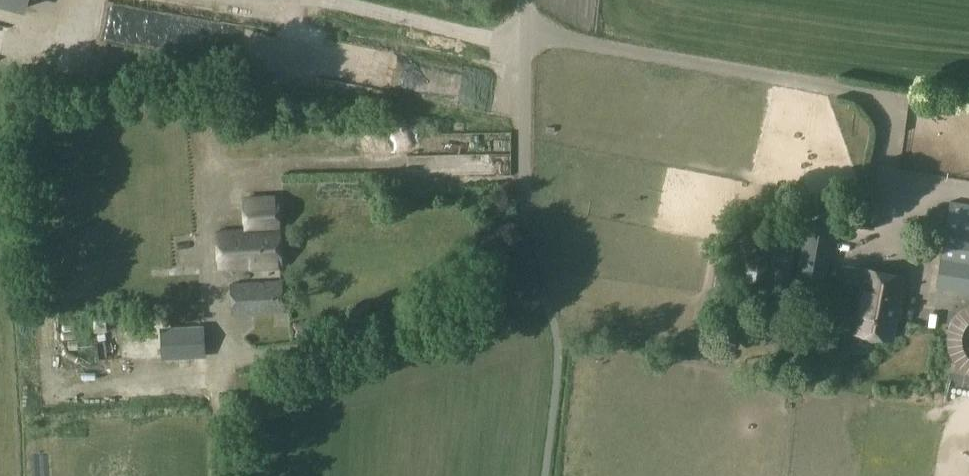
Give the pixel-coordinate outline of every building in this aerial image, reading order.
[(26,13),(29,0),(0,0),(0,6),(26,13)] [(244,230),(242,230),(218,232),(220,268),(252,266),(252,269),(277,267),(275,231),(281,231),(280,207),(276,207),(276,194),(242,196),(244,230)] [(949,201),(935,288),(968,293),(968,204),(949,201)] [(824,292),(836,226),(805,221),(792,286),(824,292)] [(189,222),(173,225),(175,238),(192,235),(189,222)] [(753,239),(745,283),(765,286),(772,242),(753,239)] [(774,281),(773,285),(787,287),(787,283),(794,246),(781,244),(774,281)] [(903,307),(901,306),(907,277),(862,268),(850,332),(894,340),(898,320),(901,321),(903,307)] [(174,327),(201,326),(199,270),(172,271),(174,327)] [(283,280),(230,282),(231,313),(284,311),(283,280)] [(203,329),(161,331),(162,357),(205,355),(203,329)] [(837,332),(793,333),(794,360),(838,359),(837,332)] [(65,360),(155,357),(154,335),(65,338),(65,360)]
